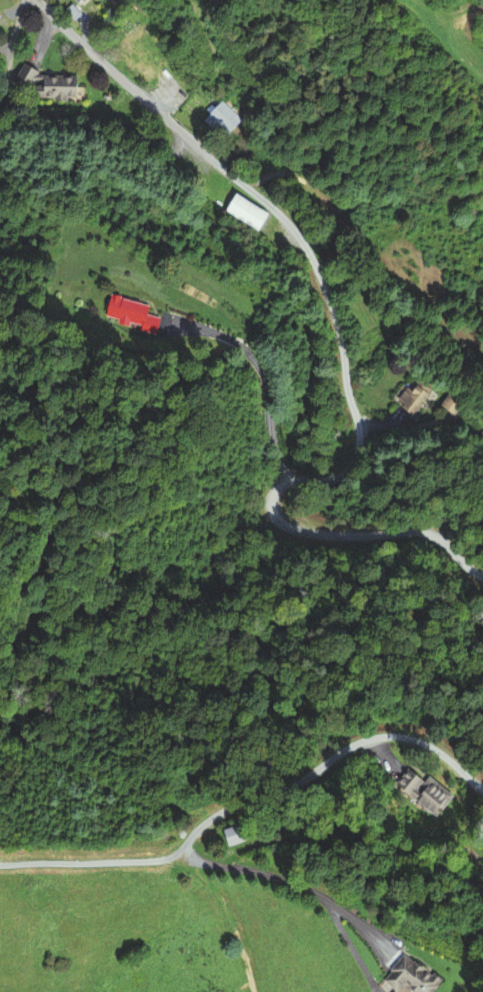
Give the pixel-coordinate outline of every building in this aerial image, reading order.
[(76,76),(17,69),(15,86),(31,88),(30,97),(82,103),(83,89),(75,88),(76,76)] [(243,121),(223,101),(203,121),(223,141),(243,121)] [(270,215),(231,195),(222,213),(261,233),(270,215)] [(102,318),(139,327),(145,305),(108,295),(102,318)] [(427,392),(411,377),(391,400),(407,415),(427,392)] [(461,401),(448,391),(437,406),(450,416),(461,401)] [(453,798),(426,776),(421,782),(411,774),(399,789),(436,819),(453,798)] [(215,831),(221,848),(242,841),(236,824),(215,831)] [(440,982),(403,953),(381,982),(394,991),(397,991),(403,984),(414,991),(433,991),(440,982)]
